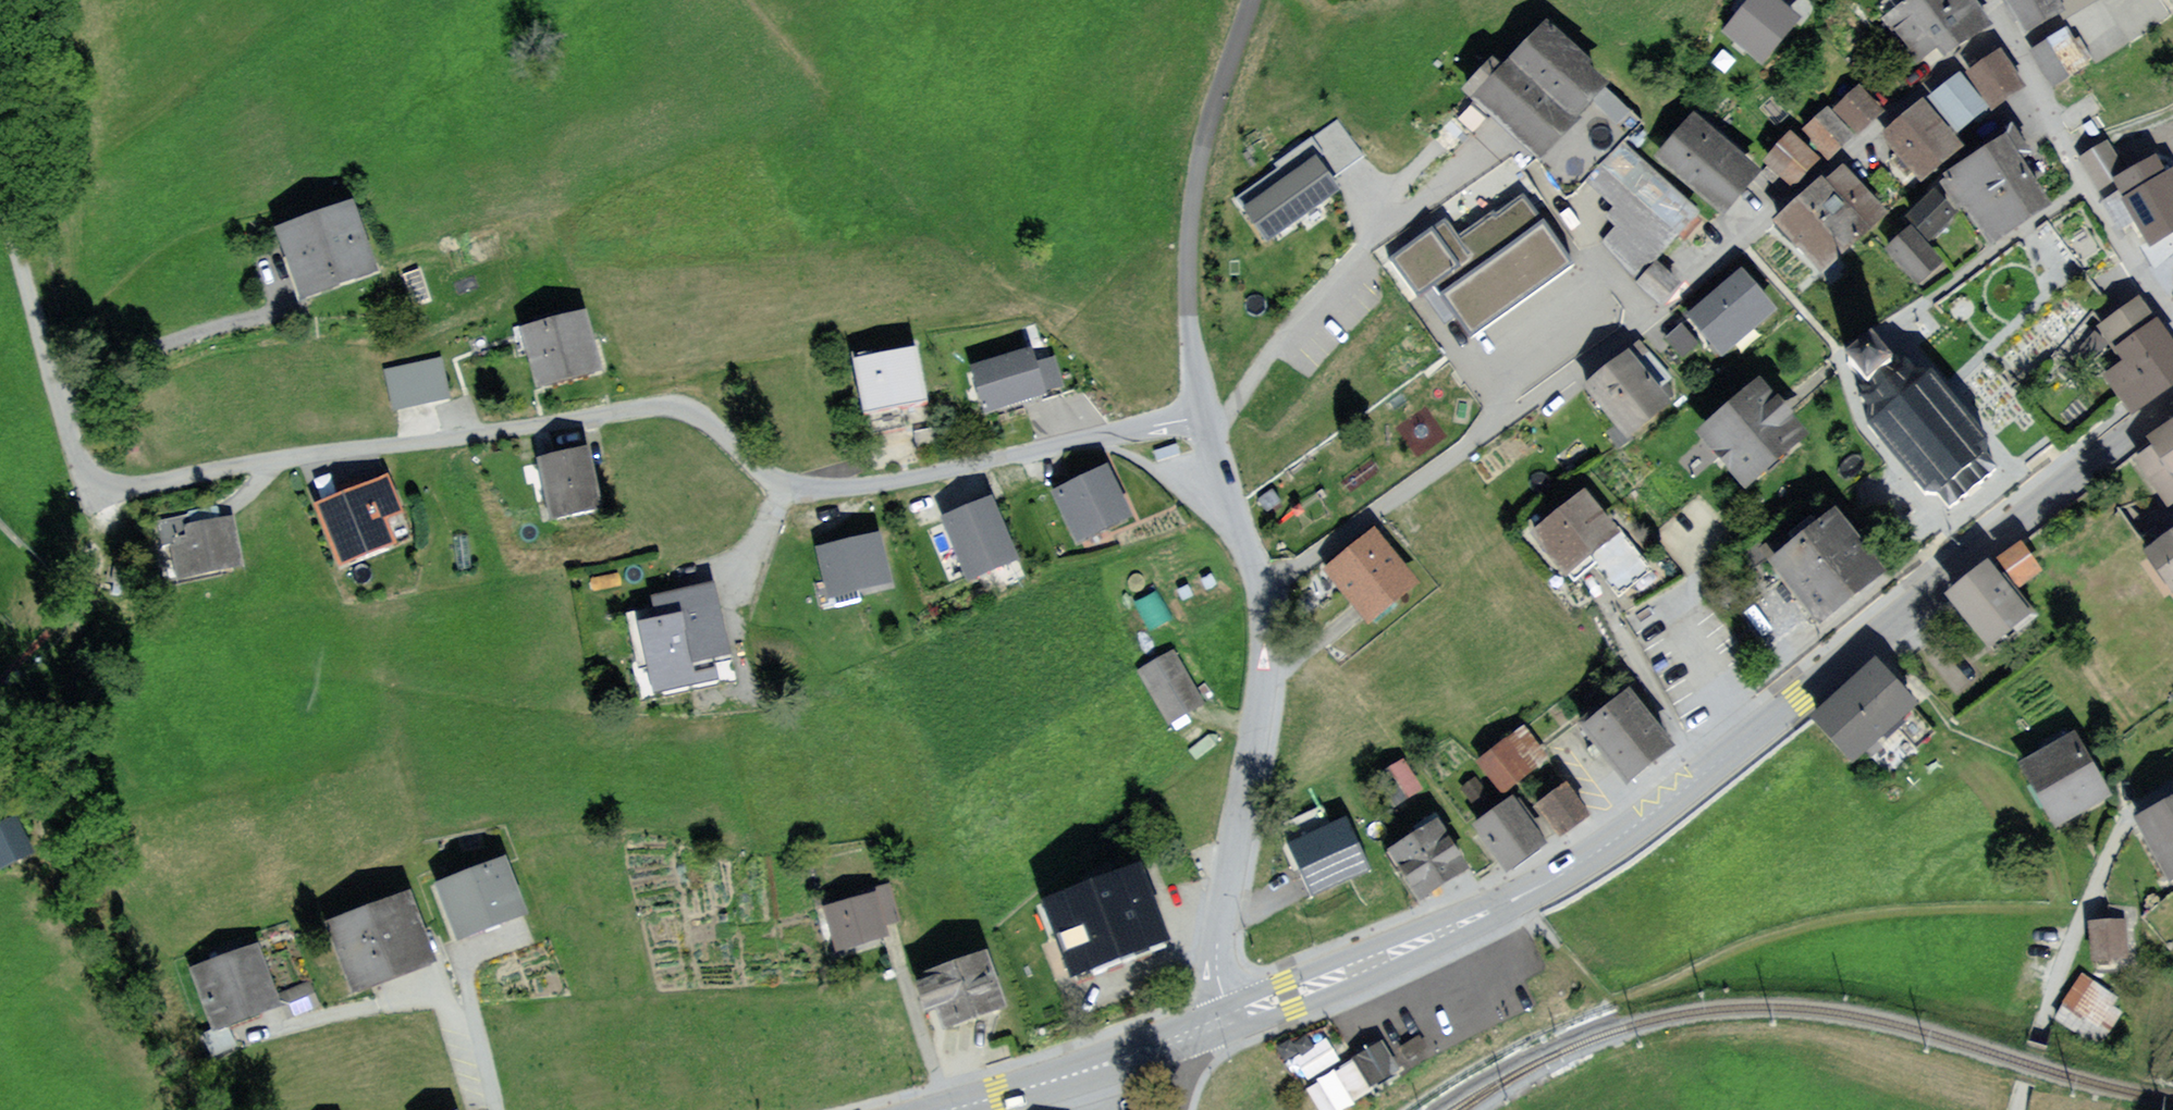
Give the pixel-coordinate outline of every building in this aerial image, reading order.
[(1722,32),(1764,65),(1804,14),(1786,0),(1747,0),(1722,32)] [(1883,20),(1920,73),(1990,25),(1973,0),(1913,0),(1883,20)] [(2024,27),(2061,9),(2065,7),(2061,0),(2010,0),(2024,27)] [(2065,7),(2061,9),(2065,17),(2096,0),(2061,0),(2065,7)] [(1541,23),(1471,94),(1533,156),(1603,85),(1541,23)] [(2068,25),(2030,48),(2053,84),(2090,62),(2068,25)] [(2003,49),(1968,70),(1992,109),(2027,88),(2003,49)] [(1960,73),(1930,95),(1957,130),(1987,107),(1960,73)] [(1869,79),(1841,104),(1862,129),(1891,105),(1869,79)] [(1923,98),(1880,132),(1917,179),(1960,145),(1923,98)] [(1702,106),(1657,152),(1722,216),(1768,169),(1702,106)] [(1831,106),(1803,129),(1827,158),(1855,135),(1831,106)] [(1367,155),(1340,118),(1275,165),(1278,169),(1237,199),(1267,241),(1340,188),(1333,179),(1367,155)] [(1795,131),(1765,155),(1788,184),(1818,160),(1795,131)] [(2006,136),(1949,174),(1992,238),(2049,200),(2006,136)] [(2106,143),(2082,159),(2100,187),(2124,171),(2106,143)] [(1699,213),(1623,145),(1591,182),(1629,216),(1605,243),(1642,276),(1699,213)] [(1849,160),(1779,216),(1821,267),(1890,211),(1849,160)] [(2117,198),(2146,250),(2172,235),(2172,171),(2171,168),(2117,198)] [(1438,219),(1386,255),(1416,298),(1432,287),(1437,293),(1469,341),(1578,266),(1522,185),(1450,235),(1438,219)] [(1908,213),(1920,224),(1933,240),(1961,214),(1937,187),(1908,213)] [(275,225),(299,302),(379,272),(353,198),(275,225)] [(1945,264),(1909,227),(1887,249),(1922,285),(1945,264)] [(1661,268),(1644,284),(1661,302),(1678,286),(1661,268)] [(1744,275),(1692,317),(1720,352),(1772,309),(1744,275)] [(2131,409),(2172,375),(2172,344),(2136,297),(2096,329),(2108,344),(2090,358),(2131,409)] [(587,315),(521,333),(539,397),(605,378),(587,315)] [(1053,346),(973,369),(987,419),(1047,402),(1045,396),(1065,391),(1053,346)] [(1903,346),(1849,392),(1936,492),(1945,484),(1957,498),(1971,486),(1994,466),(1977,448),(1985,441),(1903,346)] [(916,352),(854,366),(867,423),(929,410),(916,352)] [(1604,375),(1588,386),(1625,438),(1678,400),(1645,355),(1608,381),(1604,375)] [(440,358),(384,372),(396,415),(451,401),(440,358)] [(1754,395),(1707,437),(1745,479),(1793,437),(1754,395)] [(2151,433),(2172,464),(2172,418),(2151,433)] [(2154,441),(2125,461),(2164,518),(2172,511),(2172,469),(2154,441)] [(589,442),(538,453),(551,518),(602,508),(589,442)] [(1109,461),(1053,488),(1080,544),(1136,518),(1109,461)] [(344,489),(313,503),(339,566),(396,541),(386,518),(403,511),(388,473),(363,482),(361,477),(360,473),(341,480),(344,489)] [(330,473),(313,479),(322,499),(337,492),(330,473)] [(1588,488),(1528,533),(1567,583),(1626,536),(1588,488)] [(993,494),(941,515),(969,580),(1021,559),(993,494)] [(1835,498),(1765,551),(1817,624),(1886,567),(1835,498)] [(192,515),(159,523),(165,548),(171,546),(179,579),(245,564),(233,513),(193,522),(192,515)] [(882,531),(817,545),(829,598),(894,583),(882,531)] [(467,534),(453,536),(457,570),(472,568),(467,534)] [(2152,550),(2172,579),(2172,535),(2152,550)] [(2022,539),(1998,554),(2018,585),(2042,570),(2022,539)] [(1376,541),(1332,573),(1370,620),(1413,585),(1376,541)] [(1944,590),(1991,646),(2035,609),(1988,553),(1944,590)] [(714,578),(647,594),(652,615),(636,619),(653,691),(717,676),(712,657),(732,652),(714,578)] [(1169,649),(1136,669),(1170,724),(1203,703),(1169,649)] [(1878,653),(1807,714),(1850,762),(1919,705),(1878,653)] [(1631,685),(1582,722),(1627,779),(1679,741),(1631,685)] [(2113,794),(2074,728),(2018,762),(2057,827),(2113,794)] [(1507,742),(1481,759),(1502,790),(1527,773),(1507,742)] [(1445,786),(1425,755),(1390,776),(1409,808),(1445,786)] [(1565,781),(1535,802),(1560,834),(1592,812),(1565,781)] [(1513,794),(1471,823),(1509,872),(1547,838),(1513,794)] [(2131,822),(2164,880),(2172,875),(2172,799),(2131,822)] [(1437,813),(1386,851),(1424,900),(1477,865),(1437,813)] [(1345,816),(1285,842),(1310,898),(1371,870),(1345,816)] [(31,853),(16,820),(0,827),(0,866),(31,853)] [(471,876),(440,887),(458,939),(522,917),(504,865),(471,876)] [(1148,869),(1042,907),(1067,977),(1173,940),(1148,869)] [(871,893),(823,908),(837,952),(890,935),(887,925),(901,920),(889,882),(869,888),(871,893)] [(411,897),(329,925),(352,990),(385,979),(433,963),(411,897)] [(2127,918),(2090,919),(2092,961),(2129,959),(2127,918)] [(927,975),(915,979),(926,1010),(937,1006),(944,1025),(1006,1004),(986,948),(925,970),(927,975)] [(228,961),(196,972),(215,1026),(277,1004),(259,950),(228,961)] [(2118,996),(2082,974),(2055,1017),(2101,1046),(2123,1011),(2113,1004),(2118,996)] [(1309,1089),(1323,1109),(1350,1109),(1406,1075),(1385,1041),(1309,1089)]
